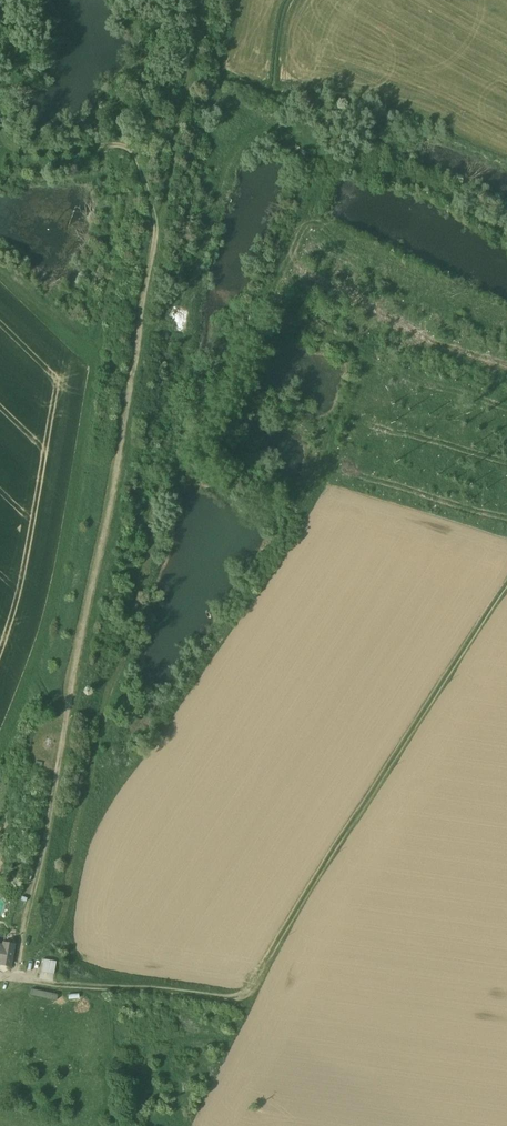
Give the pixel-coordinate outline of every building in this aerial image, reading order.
[(14,945),(10,944),(4,943),(4,946),(1,963),(1,964),(10,966),(14,945)] [(52,973),(54,960),(42,958),(40,971),(52,973)]
